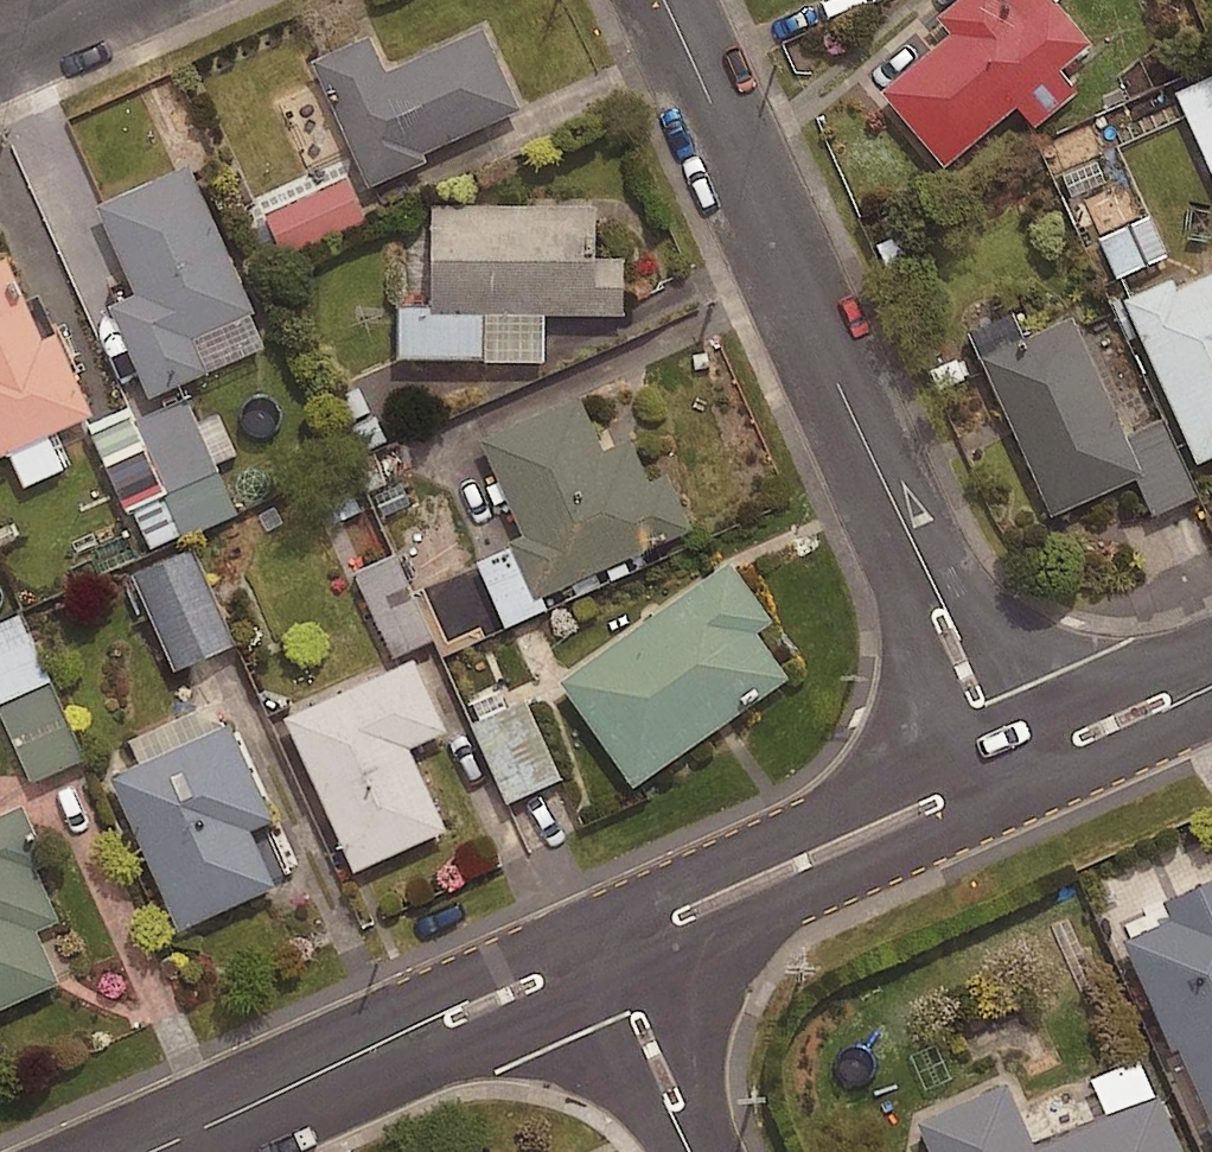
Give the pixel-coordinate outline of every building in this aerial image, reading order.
[(1049,5),(1023,27),(1000,0),(965,0),(936,25),(948,38),(879,97),(943,172),(1087,49),(1049,5)] [(370,37),(312,63),(368,189),(426,163),(423,156),(522,112),(484,30),(386,74),(370,37)] [(1176,94),(1211,179),(1211,78),(1176,94)] [(188,168),(97,208),(136,296),(110,308),(150,399),(206,374),(191,341),(253,314),(188,168)] [(365,225),(347,184),(272,216),(290,258),(365,225)] [(598,208),(433,208),(432,317),(626,317),(626,261),(598,261),(598,208)] [(1169,261),(1152,219),(1099,240),(1115,282),(1169,261)] [(0,263),(0,460),(93,418),(56,336),(43,342),(6,260),(0,263)] [(1127,319),(1196,469),(1211,462),(1211,280),(1127,319)] [(1072,321),(979,363),(1050,521),(1143,479),(1072,321)] [(360,385),(333,398),(362,455),(389,442),(360,385)] [(139,423),(171,496),(242,464),(210,391),(139,423)] [(580,399),(481,442),(524,539),(511,545),(536,602),(694,532),(669,477),(653,484),(632,439),(603,451),(580,399)] [(139,423),(134,412),(95,429),(150,552),(189,534),(171,496),(139,423)] [(460,603),(432,541),(359,575),(398,659),(437,641),(426,618),(460,603)] [(239,648),(199,555),(140,580),(180,673),(239,648)] [(731,564),(560,684),(634,788),(787,680),(757,637),(774,624),(731,564)] [(24,618),(0,628),(0,701),(37,784),(87,762),(24,618)] [(415,661),(284,720),(355,874),(447,832),(410,751),(449,734),(415,661)] [(565,781),(529,703),(477,727),(512,805),(565,781)] [(229,726),(110,780),(179,933),(277,889),(251,833),(273,823),(229,726)] [(0,818),(0,1012),(60,986),(37,934),(58,925),(34,869),(48,863),(23,808),(0,818)] [(1164,893),(1172,910),(1126,930),(1211,1124),(1211,872),(1164,893)] [(1158,1079),(1033,1133),(1006,1070),(914,1110),(932,1151),(1190,1151),(1158,1079)]
